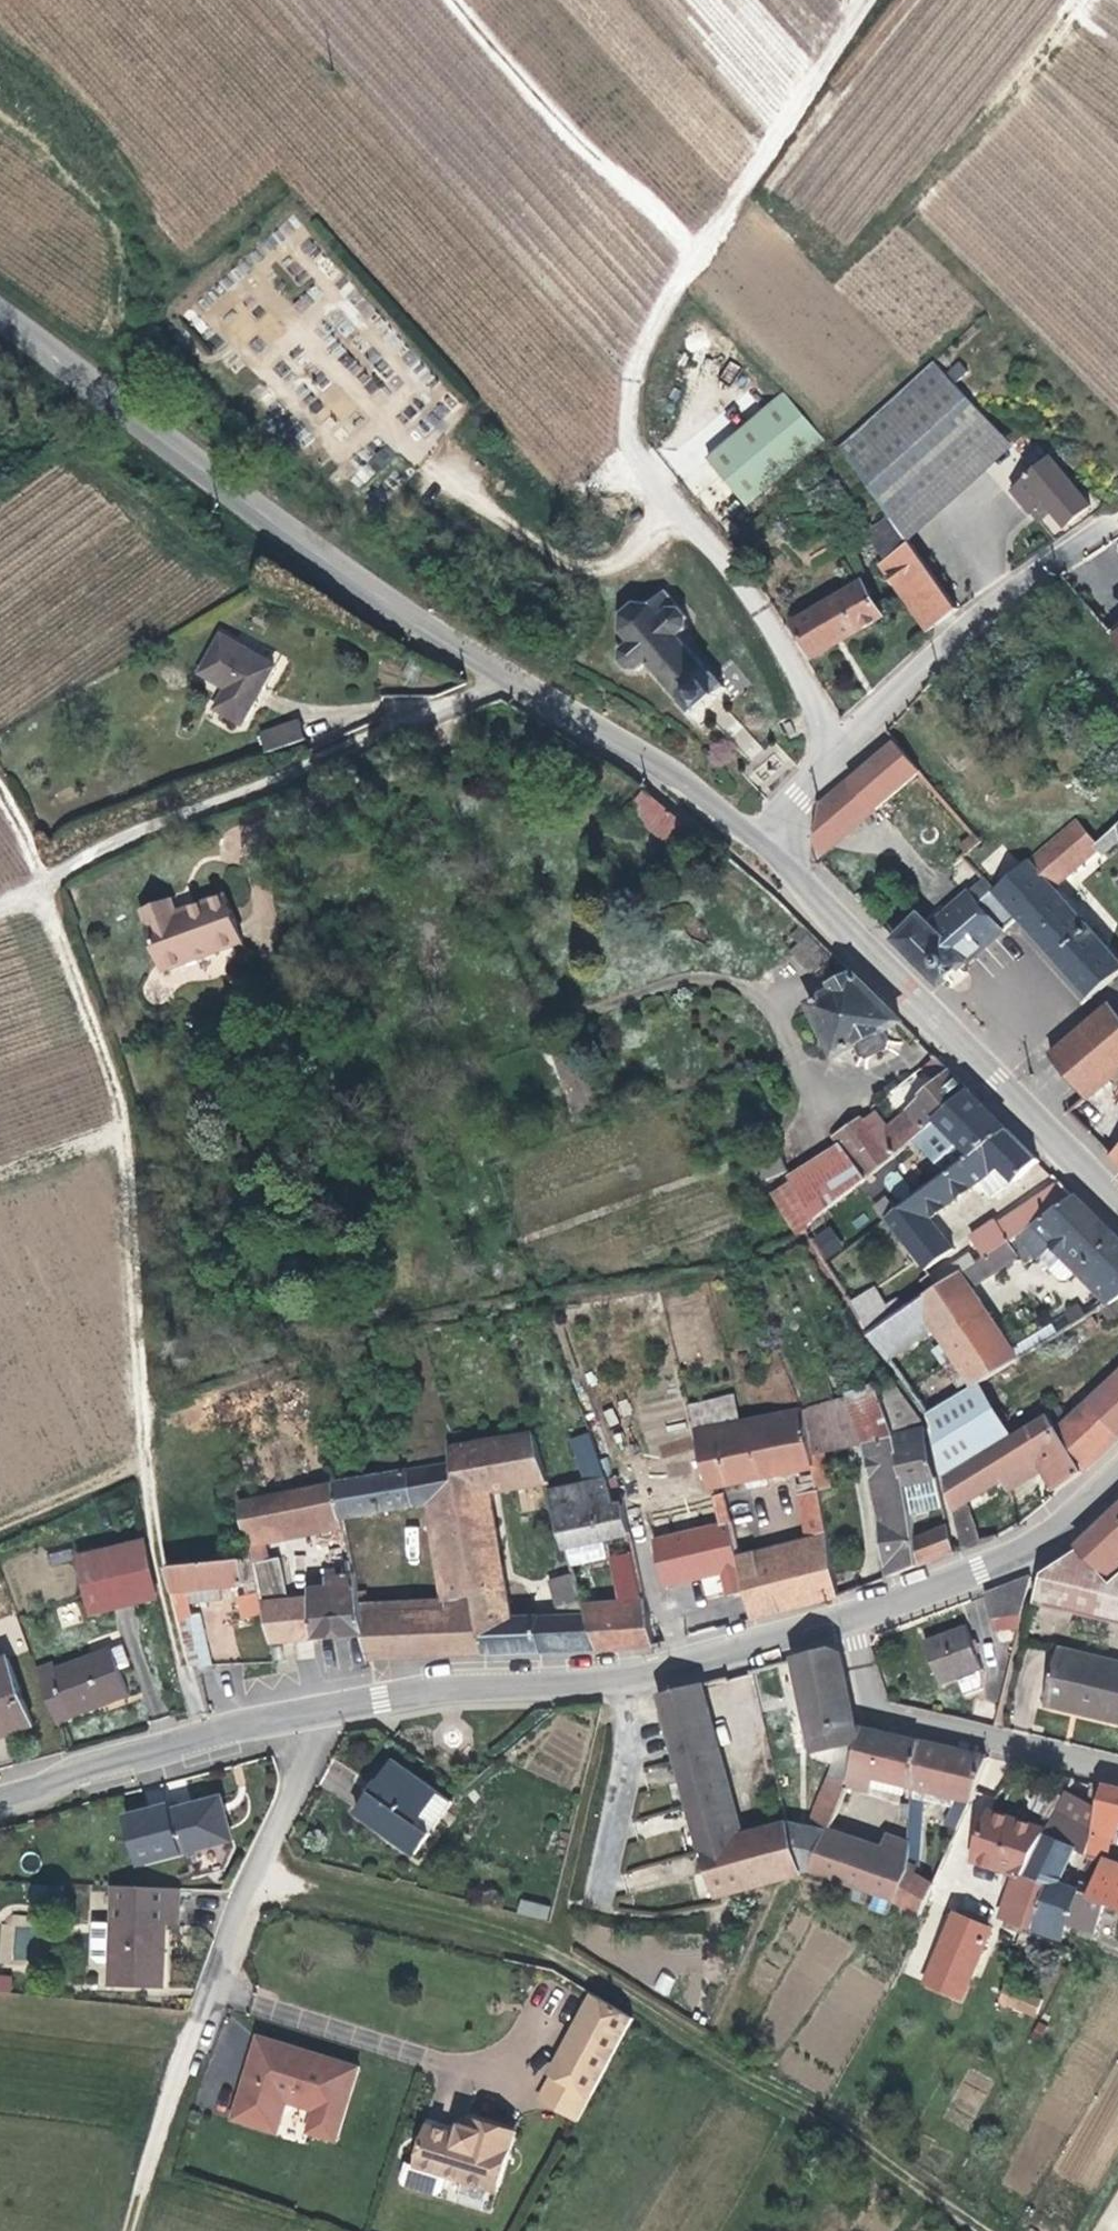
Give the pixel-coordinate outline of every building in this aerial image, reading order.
[(894,536),(994,439),(920,367),(825,456),(880,520),(894,536)] [(813,443),(771,400),(700,468),(742,512),(813,443)] [(1062,531),(1084,513),(1041,462),(1004,492),(1022,514),(1037,501),(1043,508),(1062,531)] [(924,633),(951,612),(880,520),(857,537),(881,568),(877,571),(924,633)] [(699,709),(714,695),(711,693),(721,684),(710,671),(708,673),(675,634),(685,626),(685,616),(660,587),(645,600),(636,600),(620,613),(620,633),(628,642),(619,650),(620,662),(628,669),(639,669),(646,663),(678,699),(676,700),(686,713),(695,705),(699,709)] [(876,621),(855,589),(795,626),(815,658),(842,642),(876,621)] [(1107,642),(1117,655),(1117,633),(1107,642)] [(271,667),(221,637),(200,673),(224,687),(213,707),(237,721),(255,692),(271,667)] [(300,716),(260,731),(268,752),(308,737),(300,716)] [(867,812),(909,774),(883,744),(839,781),(867,812)] [(806,860),(808,862),(867,812),(839,781),(806,808),(806,860)] [(690,829),(641,786),(626,804),(673,847),(690,829)] [(1089,840),(1070,822),(987,894),(1006,915),(1045,959),(1078,995),(1115,963),(1042,883),(1085,846),(1091,852),(1111,832),(1117,839),(1117,814),(1089,840)] [(972,846),(964,837),(951,848),(958,857),(972,846)] [(987,894),(975,882),(920,928),(910,919),(885,940),(928,982),(946,967),(1006,915),(987,894)] [(208,889),(155,909),(149,896),(122,906),(145,971),(228,940),(208,889)] [(825,956),(800,931),(783,947),(807,973),(825,956)] [(892,1022),(842,973),(823,991),(830,998),(806,1019),(843,1062),(860,1048),(869,1058),(866,1071),(873,1073),(875,1062),(882,1057),(887,1052),(896,1051),(894,1043),(883,1045),(875,1036),(892,1022)] [(1074,1095),(1117,1057),(1117,1022),(1116,1024),(1100,1006),(1093,1011),(1041,1057),(1074,1095)] [(568,1118),(590,1109),(560,1034),(538,1043),(568,1118)] [(930,1060),(919,1070),(927,1079),(939,1069),(930,1060)] [(817,1136),(825,1145),(854,1182),(865,1172),(887,1153),(928,1118),(961,1091),(953,1083),(939,1069),(927,1079),(918,1087),(915,1084),(907,1090),(909,1093),(894,1106),(891,1103),(870,1120),(862,1109),(845,1122),(841,1117),(817,1136)] [(928,1118),(962,1153),(997,1127),(981,1110),(961,1091),(928,1118)] [(890,1208),(879,1216),(927,1267),(950,1247),(922,1213),(946,1193),(959,1182),(968,1193),(988,1193),(1028,1157),(997,1127),(962,1153),(913,1190),(890,1208)] [(1101,1150),(1117,1168),(1117,1133),(1101,1150)] [(804,1219),(854,1182),(825,1145),(775,1184),(804,1219)] [(886,1202),(909,1183),(887,1153),(865,1172),(886,1202)] [(804,1219),(775,1184),(774,1181),(756,1196),(787,1236),(799,1230),(796,1225),(804,1219)] [(909,1183),(886,1202),(890,1208),(913,1190),(909,1183)] [(1010,1238),(1026,1226),(1066,1196),(1053,1183),(989,1228),(986,1223),(965,1237),(978,1258),(984,1255),(1010,1238)] [(1096,1299),(1103,1305),(1115,1298),(1117,1295),(1117,1248),(1086,1216),(1066,1196),(1026,1226),(1048,1248),(1096,1299)] [(811,1238),(824,1258),(844,1246),(830,1225),(811,1238)] [(1010,1238),(1033,1261),(1048,1248),(1026,1226),(1010,1238)] [(962,1269),(961,1269),(966,1278),(974,1273),(976,1276),(992,1267),(984,1255),(978,1258),(969,1264),(962,1269)] [(964,1256),(957,1260),(962,1269),(969,1264),(964,1256)] [(953,1274),(957,1272),(954,1266),(947,1271),(945,1268),(932,1276),(930,1273),(922,1279),(929,1289),(953,1274)] [(1017,1347),(1005,1355),(953,1274),(929,1289),(904,1306),(892,1314),(866,1332),(884,1360),(931,1330),(972,1393),(976,1390),(1024,1358),(1017,1347)] [(850,1308),(866,1332),(892,1314),(885,1302),(879,1291),(850,1308)] [(898,1295),(885,1302),(892,1314),(904,1306),(898,1295)] [(1096,1299),(1088,1304),(1093,1312),(1103,1305),(1096,1299)] [(1088,1315),(1093,1312),(1088,1304),(1072,1315),(1068,1309),(1055,1319),(1063,1332),(1088,1315)] [(1063,1332),(1060,1334),(1066,1342),(1093,1324),(1088,1315),(1063,1332)] [(1048,1404),(1038,1412),(1076,1471),(1117,1432),(1117,1368),(1061,1419),(1048,1404)] [(862,1382),(874,1403),(895,1392),(881,1372),(862,1382)] [(874,1403),(862,1382),(836,1396),(857,1436),(864,1449),(886,1575),(914,1565),(905,1512),(899,1481),(891,1435),(874,1403)] [(991,1441),(1003,1434),(976,1390),(972,1393),(925,1424),(937,1474),(991,1441)] [(799,1451),(809,1448),(857,1436),(836,1396),(789,1407),(799,1451)] [(799,1451),(789,1407),(687,1431),(703,1488),(802,1462),(799,1451)] [(891,1435),(899,1481),(929,1474),(918,1426),(902,1428),(899,1407),(888,1409),(891,1435)] [(1038,1412),(1008,1431),(1026,1459),(1033,1472),(1045,1490),(1076,1471),(1038,1412)] [(1003,1434),(991,1441),(1008,1470),(1026,1459),(1008,1431),(1003,1434)] [(488,1498),(544,1483),(527,1432),(447,1452),(451,1467),(478,1610),(486,1653),(539,1651),(538,1619),(511,1620),(488,1498)] [(563,1439),(569,1457),(589,1450),(583,1432),(563,1439)] [(964,1521),(960,1500),(998,1477),(1008,1470),(991,1441),(937,1474),(950,1526),(964,1521)] [(806,1482),(816,1480),(809,1448),(799,1451),(802,1462),(806,1482)] [(599,1479),(589,1450),(569,1457),(578,1483),(599,1479)] [(1008,1470),(998,1477),(1004,1488),(1033,1472),(1026,1459),(1008,1470)] [(442,1600),(445,1614),(478,1610),(451,1467),(354,1491),(346,1460),(320,1466),(324,1482),(333,1517),(337,1533),(423,1514),(442,1600)] [(899,1481),(905,1512),(936,1503),(929,1474),(899,1481)] [(599,1479),(578,1483),(546,1491),(564,1547),(579,1544),(583,1561),(603,1558),(599,1539),(625,1534),(617,1503),(609,1506),(599,1479)] [(276,1493),(286,1529),(333,1517),(324,1482),(276,1493)] [(794,1534),(801,1532),(817,1529),(807,1487),(785,1491),(794,1534)] [(286,1529),(276,1493),(232,1503),(236,1517),(248,1560),(263,1616),(270,1642),(361,1634),(358,1622),(356,1614),(352,1596),(347,1576),(325,1580),(327,1599),(274,1603),(260,1550),(256,1537),(286,1529)] [(712,1526),(723,1523),(716,1494),(705,1497),(712,1526)] [(1117,1550),(1117,1500),(1073,1542),(1033,1579),(1027,1602),(1117,1625),(1117,1561),(1108,1559),(1117,1550)] [(936,1503),(905,1512),(914,1565),(948,1551),(936,1503)] [(256,1537),(260,1550),(337,1533),(333,1517),(286,1529),(256,1537)] [(724,1527),(729,1548),(747,1544),(742,1523),(724,1527)] [(804,1545),(733,1563),(747,1619),(832,1597),(817,1529),(801,1532),(802,1536),(804,1545)] [(733,1563),(804,1545),(802,1536),(731,1555),(733,1563)] [(158,1598),(145,1543),(78,1559),(91,1614),(158,1598)] [(569,1564),(583,1561),(579,1544),(564,1547),(569,1564)] [(1117,1561),(1117,1550),(1108,1559),(1117,1561)] [(630,1557),(623,1558),(629,1580),(636,1579),(630,1557)] [(636,1579),(629,1580),(623,1558),(606,1561),(615,1602),(640,1596),(636,1579)] [(190,1668),(207,1667),(194,1610),(226,1606),(225,1588),(245,1587),(246,1598),(231,1601),(236,1622),(263,1616),(248,1560),(165,1564),(190,1668)] [(560,1617),(562,1649),(594,1648),(582,1608),(572,1576),(554,1581),(560,1617)] [(979,1593),(990,1621),(1015,1612),(1023,1576),(979,1593)] [(356,1614),(366,1612),(365,1605),(363,1594),(352,1596),(356,1614)] [(644,1611),(640,1596),(615,1602),(594,1606),(596,1619),(644,1611)] [(442,1600),(365,1605),(366,1612),(356,1614),(358,1622),(388,1619),(445,1614),(442,1600)] [(652,1643),(644,1611),(596,1619),(594,1606),(582,1608),(594,1648),(652,1643)] [(486,1653),(478,1610),(445,1614),(388,1619),(397,1658),(486,1653)] [(1015,1612),(990,1621),(994,1632),(1012,1625),(1015,1612)] [(560,1617),(538,1619),(539,1651),(562,1649),(560,1617)] [(367,1660),(397,1658),(388,1619),(358,1622),(361,1634),(367,1660)] [(967,1698),(979,1695),(982,1669),(973,1645),(965,1626),(924,1642),(941,1686),(960,1678),(967,1698)] [(272,1647),(273,1661),(282,1660),(281,1646),(272,1647)] [(31,1675),(52,1725),(127,1695),(118,1671),(128,1667),(121,1648),(110,1652),(52,1675),(48,1668),(31,1675)] [(818,1818),(814,1832),(829,1838),(832,1831),(850,1772),(858,1747),(853,1727),(836,1657),(828,1650),(791,1659),(813,1753),(833,1750),(828,1768),(832,1769),(828,1785),(835,1787),(825,1820),(818,1818)] [(1057,1653),(1042,1708),(1085,1717),(1117,1725),(1117,1667),(1057,1653)] [(3,1656),(0,1657),(0,1736),(29,1725),(3,1656)] [(733,1839),(739,1837),(702,1682),(690,1685),(728,1840),(733,1839)] [(660,1693),(710,1894),(751,1886),(743,1858),(739,1860),(733,1839),(728,1840),(690,1685),(660,1693)] [(853,1727),(858,1747),(850,1772),(857,1774),(892,1784),(890,1800),(890,1805),(899,1806),(901,1786),(915,1740),(880,1732),(853,1727)] [(947,1747),(915,1740),(901,1786),(961,1799),(980,1755),(947,1747)] [(358,1803),(414,1842),(445,1798),(390,1758),(358,1803)] [(857,1774),(853,1791),(890,1800),(892,1784),(857,1774)] [(176,1833),(179,1833),(185,1857),(216,1850),(227,1829),(226,1823),(229,1822),(217,1776),(166,1789),(176,1833)] [(1101,1783),(1077,1855),(1096,1862),(1102,1841),(1107,1843),(1111,1832),(1117,1834),(1117,1833),(1117,1787),(1101,1783)] [(1045,1814),(1053,1818),(1066,1796),(1060,1792),(1045,1814)] [(963,1846),(1006,1873),(991,1911),(1000,1916),(1009,1921),(1018,1924),(1022,1925),(1023,1924),(1034,1883),(1016,1872),(1035,1834),(1036,1832),(1010,1818),(986,1805),(963,1846)] [(1055,1832),(1061,1822),(1053,1818),(1045,1814),(1036,1832),(1035,1834),(1049,1842),(1055,1832)] [(896,1837),(893,1862),(905,1863),(905,1852),(901,1852),(902,1834),(908,1834),(909,1824),(897,1823),(896,1837)] [(826,1843),(789,1828),(739,1837),(733,1839),(739,1860),(743,1858),(751,1886),(809,1873),(826,1843)] [(888,1907),(892,1869),(870,1860),(839,1847),(841,1836),(832,1831),(829,1838),(826,1843),(809,1873),(888,1907)] [(1083,1932),(1093,1902),(1079,1898),(1041,1884),(1060,1848),(1049,1842),(1035,1834),(1016,1872),(1034,1883),(1023,1924),(1050,1934),(1054,1923),(1083,1932)] [(896,1837),(874,1835),(870,1860),(892,1869),(893,1862),(896,1837)] [(1079,1898),(1093,1902),(1117,1910),(1117,1877),(1090,1868),(1079,1898)] [(916,1919),(927,1883),(892,1869),(888,1907),(916,1919)] [(116,1887),(114,1923),(112,1960),(110,1984),(163,1987),(167,1927),(180,1928),(182,1890),(116,1887)] [(519,1899),(516,1914),(547,1920),(550,1905),(519,1899)] [(875,1916),(879,1906),(868,1902),(864,1912),(875,1916)] [(950,1915),(945,1930),(934,1960),(968,1975),(986,1930),(954,1916),(950,1915)] [(96,1922),(94,1959),(112,1960),(114,1923),(96,1922)] [(13,1960),(29,1960),(30,1926),(14,1925),(13,1960)] [(1022,2011),(1028,1996),(995,1981),(988,1995),(1022,2011)] [(592,1993),(549,2073),(575,2087),(561,2112),(575,2120),(630,2015),(592,1993)] [(334,2138),(356,2065),(254,2035),(229,2118),(275,2132),(285,2100),(311,2108),(305,2129),(334,2138)] [(561,2112),(575,2087),(549,2073),(535,2098),(561,2112)] [(426,2124),(413,2165),(403,2162),(398,2178),(401,2185),(432,2195),(438,2191),(443,2175),(493,2192),(511,2133),(461,2117),(456,2134),(426,2124)]
